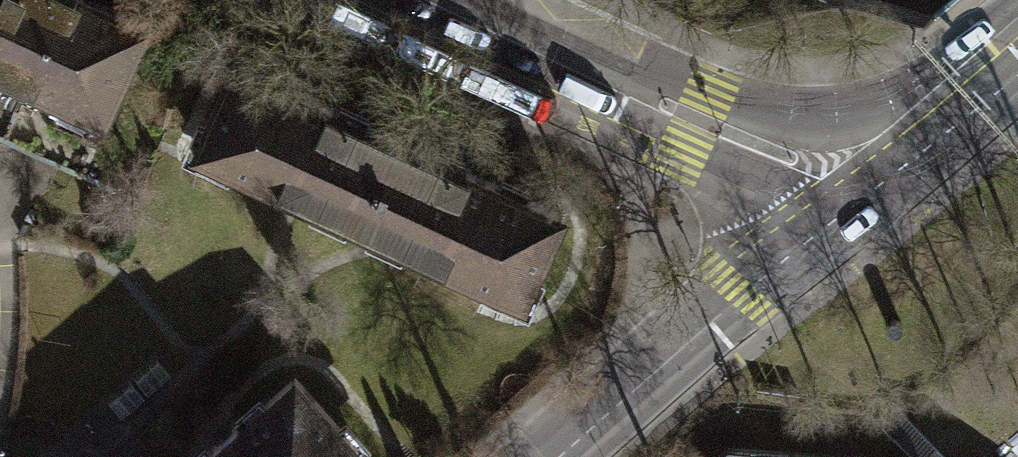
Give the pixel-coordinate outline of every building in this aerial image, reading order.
[(98,0),(0,0),(0,67),(104,114),(146,22),(98,0)] [(398,139),(233,64),(196,147),(360,222),(398,139)] [(0,67),(0,138),(74,172),(104,114),(0,67)] [(562,213),(398,139),(360,222),(524,296),(562,213)] [(358,445),(298,377),(208,456),(344,456),(358,445)] [(782,451),(724,449),(715,456),(901,456),(782,451)]
